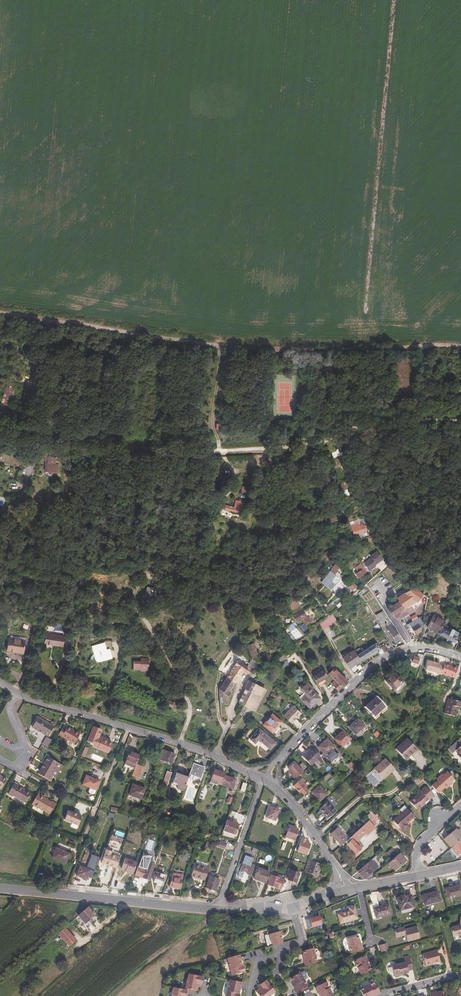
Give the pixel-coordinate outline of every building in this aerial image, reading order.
[(0,407),(0,420),(7,422),(14,394),(11,394),(14,384),(6,382),(0,407)] [(58,465),(56,464),(56,458),(42,456),(42,460),(46,460),(45,471),(53,472),(56,472),(58,465)] [(345,483),(338,486),(343,497),(349,494),(345,483)] [(224,510),(239,513),(240,509),(242,501),(235,500),(234,507),(225,505),(224,510)] [(331,512),(333,521),(344,518),(343,514),(346,513),(345,509),(331,512)] [(360,525),(359,522),(351,525),(354,535),(367,531),(365,524),(360,525)] [(366,567),(368,571),(375,566),(383,561),(377,552),(371,556),(373,560),(372,560),(371,559),(364,563),(366,566),(366,567)] [(358,578),(368,571),(366,567),(363,562),(356,568),(358,572),(355,574),(358,578)] [(336,570),(338,567),(335,564),(323,579),(328,583),(331,580),(332,580),(334,583),(338,579),(335,575),(334,575),(338,571),(336,570)] [(159,598),(160,593),(160,589),(159,589),(160,585),(154,584),(153,588),(153,590),(150,589),(150,587),(146,587),(145,595),(149,595),(148,598),(152,598),(154,599),(155,597),(159,598)] [(428,598),(419,591),(416,595),(409,586),(394,596),(398,602),(388,609),(392,615),(394,614),(394,615),(399,612),(399,611),(409,605),(409,606),(419,599),(424,603),(428,598)] [(162,594),(160,593),(159,598),(155,597),(154,599),(152,598),(151,601),(160,602),(162,594)] [(289,611),(299,606),(297,602),(297,601),(295,597),(288,600),(289,602),(285,605),(289,611)] [(292,616),(296,622),(302,619),(303,621),(305,620),(307,624),(312,620),(309,616),(307,617),(302,610),(292,616)] [(400,638),(383,611),(381,613),(380,612),(377,614),(378,616),(377,617),(381,623),(385,620),(387,623),(385,624),(387,627),(387,628),(395,641),(400,638)] [(336,620),(332,614),(330,616),(320,624),(323,630),(336,620)] [(431,620),(428,625),(427,627),(453,642),(458,633),(443,624),(445,622),(433,615),(431,620)] [(420,627),(423,626),(419,617),(409,623),(411,627),(416,634),(422,632),(420,627)] [(295,628),(292,623),(289,625),(290,626),(287,627),(290,631),(288,633),(290,636),(289,636),(292,640),(298,636),(299,637),(301,635),(299,632),(301,631),(297,626),(295,628)] [(64,636),(46,634),(44,644),(63,646),(64,636)] [(25,641),(10,638),(9,638),(7,651),(23,653),(25,641)] [(104,643),(93,647),(96,658),(97,662),(112,658),(109,650),(113,649),(112,641),(108,641),(104,642),(104,643)] [(255,643),(247,645),(252,658),(258,656),(255,643)] [(355,651),(360,660),(379,648),(376,643),(361,652),(359,648),(355,651)] [(388,650),(384,644),(380,647),(381,649),(379,650),(379,652),(380,655),(388,650)] [(281,654),(286,659),(290,655),(285,650),(281,654)] [(355,651),(354,650),(342,657),(349,668),(360,660),(355,651)] [(281,654),(276,658),(281,663),(286,659),(281,654)] [(419,659),(414,658),(412,663),(417,664),(417,663),(420,664),(423,656),(419,655),(418,657),(419,658),(419,659)] [(255,666),(252,658),(247,667),(252,671),(255,666)] [(252,671),(247,667),(238,660),(231,671),(239,676),(243,670),(249,675),(250,674),(252,671)] [(427,661),(425,670),(437,673),(437,674),(441,675),(444,666),(439,664),(427,661)] [(145,668),(144,665),(144,664),(136,664),(137,667),(129,668),(130,676),(138,675),(138,677),(145,676),(145,673),(147,670),(146,669),(145,668)] [(457,668),(445,664),(441,673),(454,678),(457,668)] [(334,668),(329,673),(329,674),(335,680),(336,682),(342,687),(347,681),(334,668)] [(323,670),(313,677),(316,683),(327,677),(323,670)] [(239,676),(231,671),(227,677),(235,682),(239,676)] [(391,687),(394,690),(399,686),(403,682),(394,674),(389,678),(385,682),(391,687)] [(231,689),(235,682),(227,677),(219,689),(220,704),(228,703),(228,695),(229,696),(232,691),(231,689)] [(390,689),(391,687),(385,682),(389,678),(388,677),(383,682),(390,689)] [(255,684),(249,680),(245,689),(244,688),(238,701),(239,703),(243,706),(244,705),(255,684)] [(307,695),(302,700),(309,708),(320,698),(312,690),(313,689),(307,682),(301,688),(304,692),(305,692),(307,694),(306,694),(307,695)] [(332,686),(338,691),(342,687),(336,682),(333,685),(332,686)] [(266,689),(255,684),(244,705),(247,707),(254,711),(266,689)] [(379,712),(385,706),(377,697),(365,708),(373,717),(379,712)] [(454,700),(448,699),(447,702),(449,703),(449,705),(447,704),(444,714),(454,716),(457,707),(460,708),(460,702),(454,700)] [(386,708),(385,706),(379,712),(373,717),(374,718),(386,708)] [(301,715),(294,709),(286,717),(292,723),(296,719),(297,720),(301,715)] [(276,724),(278,725),(281,722),(272,714),(263,724),(271,731),(275,726),(275,725),(276,724)] [(54,726),(38,717),(32,727),(48,736),(54,726)] [(357,719),(348,727),(355,734),(364,726),(357,719)] [(80,734),(73,730),(72,732),(66,728),(65,730),(62,728),(58,735),(62,737),(75,744),(80,734)] [(276,744),(259,729),(250,739),(255,744),(258,740),(270,750),(276,744)] [(350,739),(343,731),(334,739),(342,747),(350,739)] [(112,743),(98,738),(95,747),(108,753),(112,743)] [(325,756),(335,747),(327,739),(318,747),(325,756)] [(409,753),(415,747),(407,739),(395,749),(405,760),(411,754),(409,753)] [(456,750),(458,747),(455,743),(449,748),(453,752),(456,750)] [(175,755),(162,750),(159,759),(172,764),(175,755)] [(303,758),(310,765),(313,763),(317,767),(323,762),(312,750),(303,758)] [(135,768),(139,756),(129,752),(125,764),(135,768)] [(52,774),(58,763),(47,757),(45,761),(46,762),(39,774),(50,780),(53,775),(52,774)] [(390,771),(390,772),(394,769),(385,759),(381,762),(382,763),(374,770),(382,779),(390,771)] [(62,765),(58,763),(52,774),(53,775),(56,776),(62,765)] [(204,767),(193,763),(189,774),(194,776),(201,778),(204,767)] [(303,772),(294,763),(288,768),(291,772),(290,773),(295,779),(303,772)] [(138,778),(143,767),(136,764),(135,768),(133,771),(131,776),(138,778)] [(224,775),(225,774),(214,770),(213,774),(211,780),(210,783),(216,786),(217,784),(218,782),(222,783),(224,775)] [(391,773),(390,772),(390,771),(382,779),(383,780),(391,773)] [(438,779),(431,786),(438,794),(444,788),(446,789),(449,786),(448,785),(451,782),(454,779),(447,771),(443,775),(442,774),(437,778),(438,779)] [(183,791),(188,777),(177,772),(173,783),(172,782),(171,786),(177,788),(178,785),(180,786),(179,789),(183,791)] [(236,779),(224,775),(222,783),(221,785),(232,789),(236,779)] [(96,790),(100,781),(86,776),(82,785),(90,788),(96,790)] [(306,787),(300,780),(293,786),(299,793),(306,787)] [(13,795),(25,802),(30,793),(18,786),(19,785),(14,782),(7,794),(12,796),(13,795)] [(145,789),(133,785),(129,795),(141,799),(145,789)] [(315,796),(317,799),(319,801),(327,794),(319,786),(311,792),(315,796)] [(423,792),(420,795),(416,799),(415,798),(410,802),(415,808),(414,809),(416,811),(417,810),(419,811),(424,807),(423,806),(434,797),(431,794),(428,790),(427,789),(425,789),(423,791),(423,792)] [(38,793),(31,804),(38,808),(49,815),(56,804),(52,801),(51,802),(48,800),(44,798),(44,797),(38,793)] [(336,811),(327,802),(319,809),(328,818),(336,811)] [(279,810),(269,806),(266,817),(275,821),(279,810)] [(411,819),(414,816),(407,808),(402,813),(393,821),(400,829),(401,828),(403,830),(405,830),(408,827),(408,826),(406,824),(409,821),(408,820),(410,819),(411,819)] [(82,816),(68,811),(65,820),(78,825),(82,816)] [(371,819),(375,815),(372,811),(357,824),(361,828),(368,821),(371,819)] [(237,824),(227,820),(223,831),(235,835),(237,829),(236,829),(237,824)] [(368,821),(361,828),(366,834),(367,835),(375,828),(374,826),(368,821)] [(289,826),(286,837),(294,840),(298,829),(289,826)] [(336,840),(341,846),(349,838),(343,831),(341,832),(337,828),(330,834),(336,840)] [(361,828),(349,838),(348,840),(345,842),(355,854),(360,849),(361,847),(357,842),(366,834),(361,828)] [(451,848),(460,840),(460,835),(460,834),(460,832),(459,830),(457,830),(456,829),(451,833),(452,834),(450,836),(449,835),(444,839),(451,848)] [(451,848),(457,855),(460,853),(460,854),(460,840),(451,848)] [(66,863),(69,854),(56,848),(52,857),(66,863)] [(85,853),(88,854),(89,850),(84,848),(82,852),(80,858),(82,859),(85,853)] [(112,855),(113,852),(106,850),(101,863),(104,864),(105,863),(107,864),(107,865),(116,868),(120,858),(112,855)] [(316,855),(311,853),(308,860),(304,871),(316,875),(320,864),(314,862),(316,855)] [(400,853),(388,863),(394,871),(406,861),(400,853)] [(245,856),(243,862),(239,872),(251,876),(254,866),(251,864),(253,859),(245,856)] [(358,871),(364,879),(378,867),(373,861),(377,857),(376,856),(358,871)] [(406,861),(394,871),(395,872),(407,862),(406,861)] [(91,867),(87,865),(81,862),(76,876),(87,880),(91,870),(90,870),(91,867)] [(202,879),(205,880),(209,869),(195,864),(191,876),(201,880),(202,879)] [(144,876),(150,878),(153,869),(147,867),(146,869),(138,867),(135,875),(144,878),(144,876)] [(266,883),(269,872),(257,868),(254,879),(266,883)] [(116,879),(127,883),(130,873),(119,869),(116,879)] [(291,870),(288,880),(296,883),(299,873),(291,870)] [(156,873),(153,882),(162,885),(165,876),(156,873)] [(281,889),(284,880),(271,875),(268,885),(281,889)] [(216,891),(220,880),(210,876),(206,888),(216,891)] [(182,879),(172,877),(170,887),(180,889),(182,879)] [(445,889),(447,899),(460,895),(460,889),(460,885),(445,889)] [(422,895),(424,905),(440,901),(437,891),(422,895)] [(414,907),(411,895),(397,898),(400,910),(414,907)] [(391,914),(388,904),(373,908),(376,918),(391,914)] [(340,924),(358,919),(354,906),(348,907),(349,910),(337,914),(340,924)] [(98,919),(88,907),(78,916),(85,923),(84,924),(87,928),(98,919)] [(460,917),(459,925),(450,928),(453,936),(460,934),(460,917)] [(404,930),(403,927),(398,928),(394,929),(396,937),(405,935),(406,938),(411,937),(412,940),(419,938),(416,926),(404,930)] [(65,927),(58,933),(63,938),(69,933),(65,927)] [(264,935),(268,947),(272,946),(283,943),(279,931),(264,935)] [(59,953),(69,946),(63,938),(58,933),(49,941),(59,953)] [(63,938),(69,946),(76,940),(69,933),(63,938)] [(363,950),(361,943),(360,944),(358,935),(348,938),(350,946),(351,953),(363,950)] [(379,945),(381,952),(385,951),(388,950),(386,943),(379,945)] [(304,959),(305,966),(317,962),(313,948),(312,948),(310,949),(302,951),(305,959),(304,959)] [(439,960),(437,950),(422,954),(425,965),(431,964),(431,962),(434,962),(435,963),(438,962),(439,960)] [(241,964),(239,955),(227,958),(231,975),(243,972),(243,971),(244,971),(243,967),(242,967),(242,966),(241,966),(240,964),(241,964)] [(354,962),(361,975),(371,970),(367,962),(368,962),(365,956),(354,962)] [(412,970),(409,958),(404,960),(405,963),(392,967),(394,976),(396,977),(399,976),(400,975),(403,974),(408,972),(408,971),(412,970)] [(293,976),(290,978),(294,985),(293,985),(296,991),(307,986),(304,980),(300,973),(297,974),(295,975),(294,973),(292,974),(293,976)] [(188,991),(197,993),(197,991),(198,986),(200,987),(200,984),(201,984),(203,977),(189,974),(185,990),(188,991)] [(242,983),(230,980),(226,995),(239,995),(240,995),(239,995),(239,994),(238,993),(238,991),(240,992),(242,983)] [(259,987),(260,988),(256,992),(259,995),(269,995),(275,992),(273,989),(271,986),(266,980),(260,985),(261,986),(259,987)] [(320,995),(331,995),(332,995),(328,988),(329,987),(326,982),(323,983),(319,985),(315,987),(320,995)] [(374,995),(375,995),(380,993),(375,982),(369,985),(368,984),(363,986),(364,988),(361,990),(363,995),(370,995),(373,995),(374,995)] [(174,988),(172,995),(187,995),(188,991),(185,990),(174,988)]
